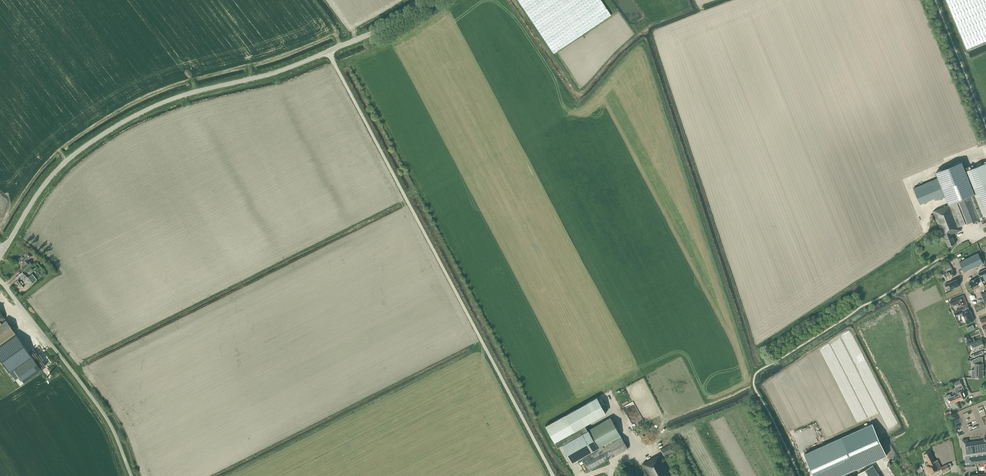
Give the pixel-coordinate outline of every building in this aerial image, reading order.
[(553,53),(611,15),(601,0),(518,0),(553,53)] [(967,49),(985,41),(985,0),(947,0),(967,49)] [(975,193),(966,171),(962,161),(936,172),(949,203),(958,200),(975,193)] [(933,211),(938,223),(941,231),(941,232),(942,233),(943,234),(944,233),(944,235),(943,236),(944,240),(946,239),(949,246),(956,244),(952,234),(962,230),(960,226),(966,223),(967,224),(974,221),(981,219),(983,224),(985,222),(985,163),(982,165),(977,167),(966,171),(975,193),(958,200),(958,202),(952,205),(951,204),(933,211)] [(945,196),(938,178),(913,188),(920,204),(936,197),(937,200),(945,196)] [(27,260),(28,259),(32,256),(27,251),(18,259),(22,264),(24,263),(25,264),(21,268),(24,271),(32,265),(27,260)] [(967,271),(977,266),(983,263),(978,253),(969,257),(965,259),(959,262),(963,270),(967,271)] [(952,270),(951,266),(945,268),(947,273),(943,274),(946,279),(955,275),(953,270),(952,270)] [(980,272),(978,273),(980,276),(969,282),(972,287),(979,284),(978,283),(982,280),(985,285),(985,269),(980,272)] [(25,285),(24,284),(26,282),(28,284),(28,283),(30,285),(32,283),(37,279),(32,273),(27,277),(24,274),(19,279),(16,281),(21,288),(25,285)] [(943,279),(942,280),(943,281),(939,282),(940,285),(942,284),(943,285),(945,284),(946,286),(950,285),(951,288),(959,285),(957,279),(950,282),(949,278),(944,280),(943,279)] [(964,295),(961,297),(955,299),(950,301),(952,306),(958,303),(960,307),(967,304),(965,299),(965,298),(964,295)] [(958,312),(959,314),(963,313),(967,323),(974,320),(967,304),(961,306),(964,311),(963,312),(962,310),(958,312)] [(15,333),(6,320),(1,323),(0,322),(5,319),(0,312),(0,343),(15,333)] [(20,363),(31,356),(15,334),(0,344),(0,360),(8,371),(9,371),(20,363)] [(971,344),(967,346),(968,348),(972,346),(973,350),(974,350),(975,352),(983,348),(982,346),(984,345),(982,340),(971,344)] [(41,369),(31,356),(9,372),(18,386),(41,369)] [(972,369),(972,378),(976,378),(976,376),(983,377),(983,372),(983,370),(984,370),(984,369),(983,369),(983,363),(983,356),(979,356),(972,359),(972,364),(975,364),(975,369),(972,369)] [(962,385),(960,380),(954,382),(957,389),(955,390),(957,394),(954,395),(956,401),(966,397),(963,390),(964,389),(962,386),(962,385)] [(954,395),(953,396),(951,397),(950,394),(947,395),(948,398),(948,399),(947,400),(948,402),(949,402),(950,404),(956,401),(954,395)] [(587,430),(585,425),(575,431),(566,414),(545,426),(557,447),(562,445),(587,430)] [(587,430),(562,445),(572,462),(598,448),(599,449),(582,459),(588,470),(628,448),(610,417),(587,430)] [(804,454),(814,475),(840,475),(887,455),(873,423),(804,454)] [(977,463),(985,462),(985,438),(984,438),(984,440),(968,442),(968,439),(962,440),(964,455),(965,455),(966,463),(964,463),(964,464),(975,463),(977,463)] [(664,456),(674,451),(670,444),(661,449),(664,456)] [(944,473),(950,470),(949,468),(947,464),(941,467),(937,460),(935,461),(930,451),(924,454),(928,462),(925,464),(926,466),(930,474),(942,468),(943,471),(944,473)] [(661,455),(660,456),(659,455),(642,464),(648,475),(671,475),(661,459),(663,458),(661,455)] [(977,463),(977,466),(980,466),(980,467),(984,466),(985,472),(985,471),(985,462),(977,463)] [(873,465),(858,473),(860,475),(880,475),(873,465)]
